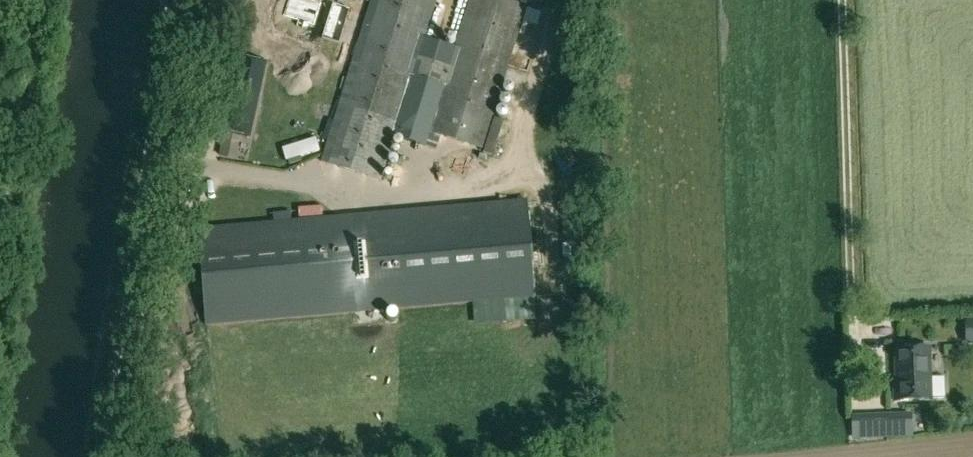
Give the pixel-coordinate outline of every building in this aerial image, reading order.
[(321,158),(376,175),(382,177),(414,77),(435,83),(419,130),(483,150),(527,7),(506,0),(468,0),(454,47),(425,38),(432,17),(437,0),(370,0),(366,13),(351,8),(339,45),(338,44),(331,67),(347,72),(321,158)] [(238,74),(225,131),(249,137),(262,79),(238,74)] [(409,151),(419,116),(407,113),(397,147),(409,151)] [(527,201),(199,229),(207,326),(535,298),(527,201)] [(895,402),(930,401),(928,349),(895,350),(896,380),(894,380),(895,402)] [(938,389),(950,389),(949,368),(937,369),(938,389)] [(868,419),(869,439),(885,438),(884,418),(868,419)]
